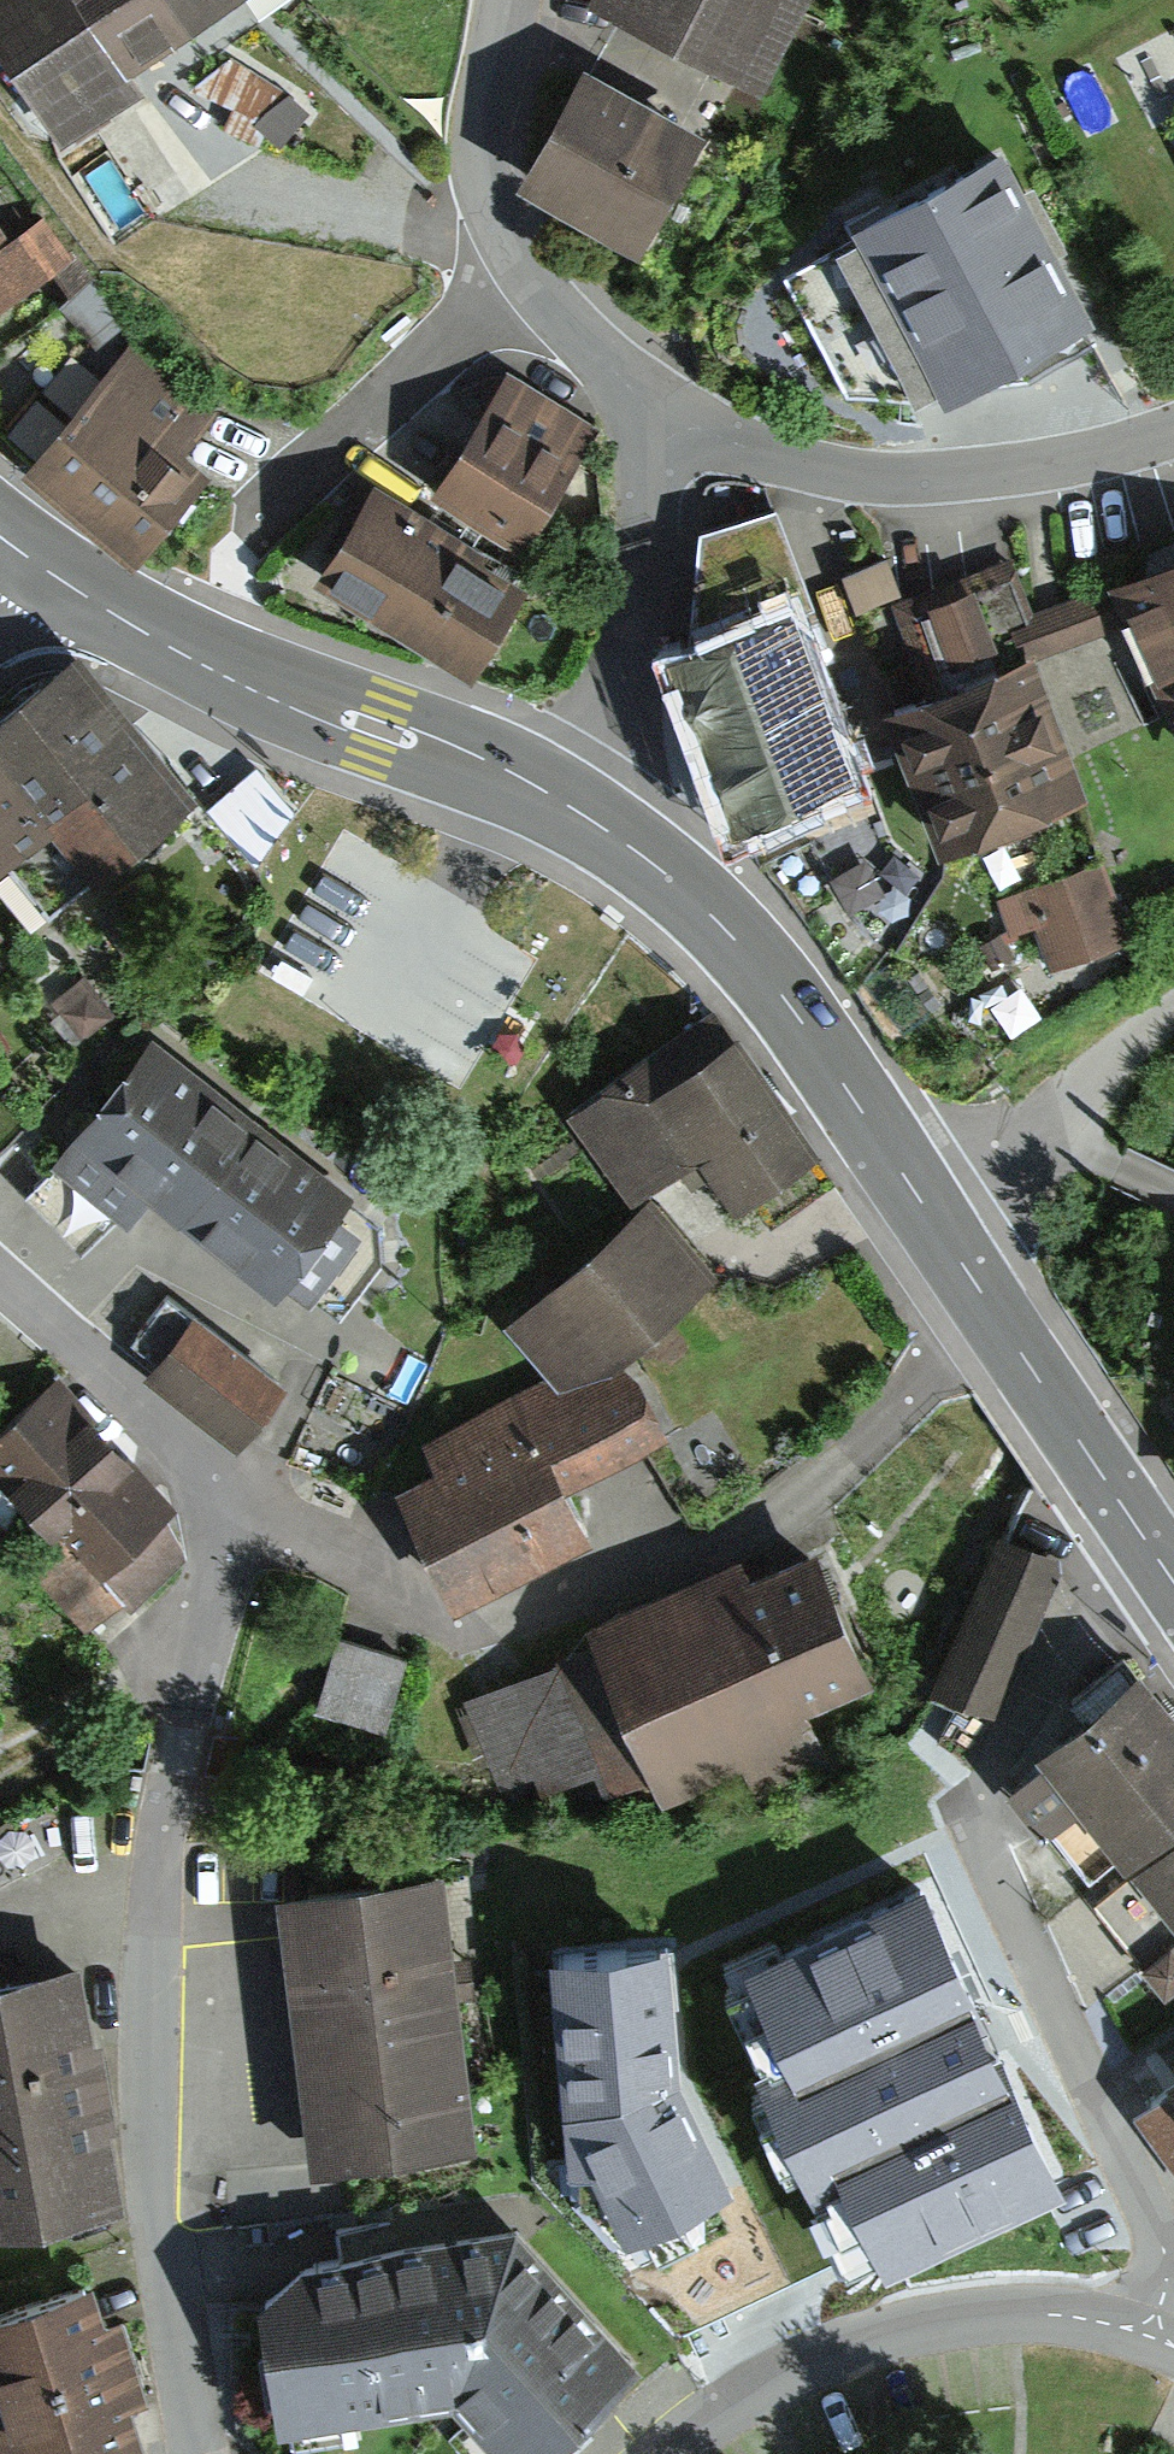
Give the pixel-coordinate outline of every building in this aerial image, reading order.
[(65,147),(143,96),(130,76),(240,4),(246,0),(0,0),(0,47),(65,147)] [(586,9),(760,98),(810,0),(591,0),(586,9)] [(702,145),(582,77),(518,189),(637,257),(689,167),(702,145)] [(997,162),(854,234),(858,242),(786,281),(848,397),(909,401),(913,410),(936,398),(944,412),(1087,340),(1053,274),(997,162)] [(68,269),(38,224),(8,243),(0,231),(0,313),(68,269)] [(126,346),(29,469),(139,555),(210,464),(164,428),(190,396),(126,346)] [(479,399),(427,479),(523,541),(600,423),(504,361),(479,399)] [(370,477),(314,571),(472,664),(528,570),(370,477)] [(732,840),(853,794),(794,630),(812,624),(774,519),(698,546),(693,643),(661,655),(732,840)] [(1104,584),(1123,627),(1173,737),(1173,553),(1104,584)] [(891,561),(849,577),(864,616),(906,601),(891,561)] [(944,863),(1090,799),(1036,664),(1123,627),(1104,584),(1033,614),(1012,561),(892,612),(922,683),(881,700),(944,863)] [(74,659),(0,718),(0,872),(9,865),(48,914),(188,801),(74,659)] [(1049,964),(1131,934),(1103,858),(997,897),(1010,933),(1034,925),(1049,964)] [(87,979),(52,1005),(61,1017),(51,1024),(69,1048),(114,1015),(87,979)] [(740,1215),(815,1162),(716,1022),(572,1124),(629,1205),(679,1169),(690,1184),(709,1171),(740,1215)] [(216,1093),(154,1044),(53,1172),(126,1229),(147,1202),(278,1305),(288,1292),(311,1310),(318,1301),(341,1319),(383,1265),(380,1230),(351,1208),(355,1203),(279,1142),(216,1093)] [(722,1281),(656,1205),(504,1331),(551,1385),(562,1398),(620,1368),(722,1281)] [(237,1455),(286,1394),(169,1298),(129,1346),(150,1363),(156,1369),(145,1382),(237,1455)] [(398,1500),(453,1620),(591,1551),(564,1499),(671,1445),(640,1384),(620,1368),(562,1398),(551,1385),(421,1450),(435,1479),(398,1500)] [(61,1386),(0,1438),(0,1484),(66,1561),(40,1583),(84,1633),(123,1600),(131,1609),(188,1560),(158,1525),(171,1514),(122,1457),(61,1386)] [(927,1690),(998,1722),(1067,1568),(996,1536),(927,1690)] [(843,1630),(813,1561),(754,1586),(743,1561),(584,1629),(595,1654),(463,1711),(497,1791),(541,1772),(550,1793),(590,1776),(602,1805),(649,1785),(657,1804),(742,1768),(752,1791),(827,1758),(810,1719),(871,1693),(843,1630)] [(409,1664),(334,1642),(312,1714),(388,1736),(409,1664)] [(1036,1764),(1042,1772),(1008,1799),(1037,1836),(1044,1831),(1089,1888),(1119,1864),(1132,1882),(1173,1849),(1173,1727),(1140,1684),(1036,1764)] [(1132,1882),(1098,1908),(1168,1996),(1173,1992),(1173,1849),(1132,1882)] [(440,1888),(284,1906),(316,2180),(472,2161),(454,2007),(440,1888)] [(993,2050),(916,1890),(769,1961),(758,1937),(706,1962),(761,2076),(749,2082),(843,2277),(871,2263),(880,2282),(1063,2195),(993,2050)] [(664,1950),(539,1962),(562,2173),(583,2171),(617,2239),(728,2185),(677,2081),(668,1994),(664,1950)] [(0,1982),(0,2234),(121,2213),(101,2098),(79,1969),(0,1982)] [(1158,2089),(1164,2096),(1129,2119),(1173,2180),(1173,2078),(1158,2089)] [(515,2237),(452,2245),(309,2275),(260,2321),(278,2444),(457,2416),(491,2453),(555,2453),(641,2368),(515,2237)] [(94,2281),(0,2310),(0,2453),(6,2453),(15,2452),(15,2453),(109,2453),(141,2444),(130,2408),(151,2402),(126,2318),(106,2323),(94,2281)]
